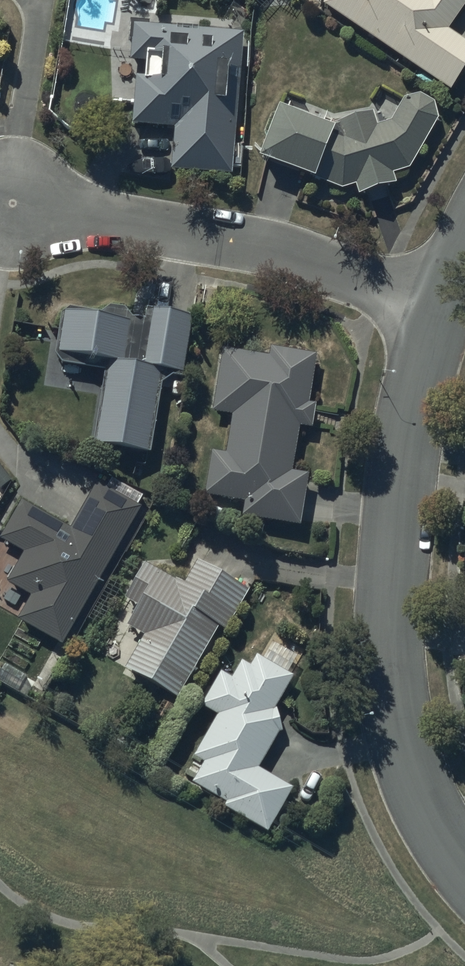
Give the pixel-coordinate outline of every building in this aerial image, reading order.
[(322,10),(450,95),(464,72),(464,49),(447,36),(464,9),(464,0),(329,0),(322,10)] [(149,27),(129,26),(127,45),(130,45),(129,67),(145,68),(144,81),(135,80),(132,129),(174,132),(171,177),(231,181),(240,38),(199,35),(199,29),(176,27),(175,34),(149,32),(149,27)] [(321,131),(276,112),(255,164),(310,186),(312,182),(339,193),(353,188),(355,197),(392,187),(390,177),(406,173),(436,122),(436,121),(436,119),(436,118),(435,116),(435,115),(435,114),(434,112),(434,111),(433,110),(432,109),(431,107),(431,106),(430,105),(429,104),(428,103),(427,103),(425,102),(424,101),(423,100),(422,100),(420,99),(419,99),(418,99),(416,98),(415,98),(413,98),(412,98),(411,98),(409,99),(408,99),(407,99),(405,100),(404,100),(403,101),(402,102),(389,124),(375,128),(370,115),(321,131)] [(127,330),(63,319),(56,359),(108,368),(94,453),(147,462),(162,378),(181,381),(191,325),(151,318),(142,376),(120,372),(127,330)] [(268,362),(223,354),(213,417),(231,420),(225,460),(211,458),(204,502),(244,508),(241,524),(299,533),(308,480),(292,477),(300,432),(311,434),(314,411),(308,410),(316,361),(270,354),(268,362)] [(21,506),(0,542),(0,546),(22,558),(5,588),(15,595),(8,607),(19,613),(26,600),(31,603),(16,628),(60,653),(141,514),(97,489),(70,534),(21,506)] [(183,590),(144,568),(122,605),(137,614),(126,632),(144,643),(124,675),(175,705),(218,632),(223,635),(247,596),(230,586),(231,583),(207,569),(205,572),(197,567),(183,590)] [(231,687),(221,681),(203,711),(218,720),(194,762),(203,768),(191,789),(225,809),(223,812),(267,838),(293,795),(257,774),(278,739),(282,738),(276,715),(273,715),(292,684),(257,663),(250,674),(242,669),(231,687)]
